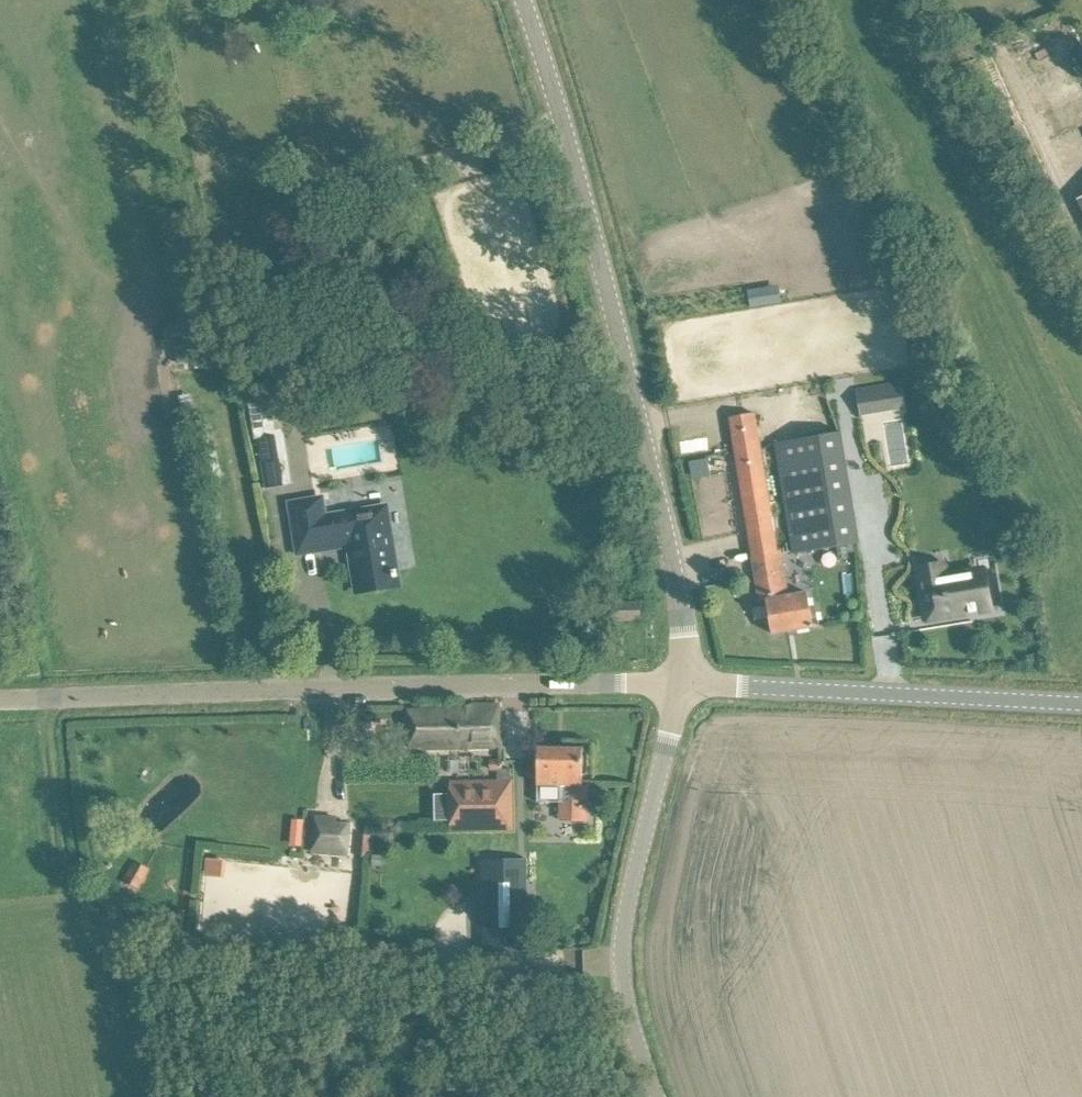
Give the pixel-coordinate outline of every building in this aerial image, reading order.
[(975,59),(963,64),(966,73),(978,68),(975,59)] [(860,413),(905,408),(902,380),(857,385),(860,413)] [(255,412),(263,486),(291,483),(283,409),(255,412)] [(752,413),(730,417),(760,601),(767,600),(772,633),(788,630),(782,598),(772,600),(767,574),(771,574),(768,556),(783,553),(782,551),(779,552),(773,514),(774,514),(758,412),(752,413)] [(860,542),(843,430),(776,440),(793,553),(860,542)] [(707,458),(692,461),(694,476),(710,473),(707,458)] [(291,503),(295,528),(299,549),(350,541),(352,549),(355,549),(357,559),(354,560),(359,592),(398,585),(397,577),(398,577),(396,568),(395,569),(385,507),(347,514),(347,512),(325,516),(322,498),(291,503)] [(771,574),(767,574),(772,600),(782,598),(788,630),(820,625),(817,607),(816,604),(812,605),(809,592),(789,596),(783,553),(768,556),(771,574)] [(1012,568),(950,566),(949,597),(962,598),(962,604),(1010,606),(1011,599),(1015,600),(1016,581),(1011,581),(1012,568)] [(628,620),(629,602),(613,603),(613,620),(628,620)] [(642,602),(629,602),(628,620),(642,619),(642,602)] [(500,703),(480,704),(459,704),(459,708),(407,709),(408,745),(418,745),(418,749),(480,748),(502,747),(500,703)] [(583,748),(538,748),(538,784),(561,785),(561,815),(582,816),(583,748)] [(502,760),(493,760),(490,761),(490,781),(450,782),(451,829),(512,828),(511,768),(502,768),(502,760)] [(334,818),(313,817),(311,854),(347,856),(349,826),(333,825),(334,818)] [(370,856),(371,835),(358,834),(358,855),(370,856)] [(527,858),(505,859),(482,859),(483,951),(528,951),(527,858)] [(151,870),(135,861),(125,879),(140,888),(151,870)]
